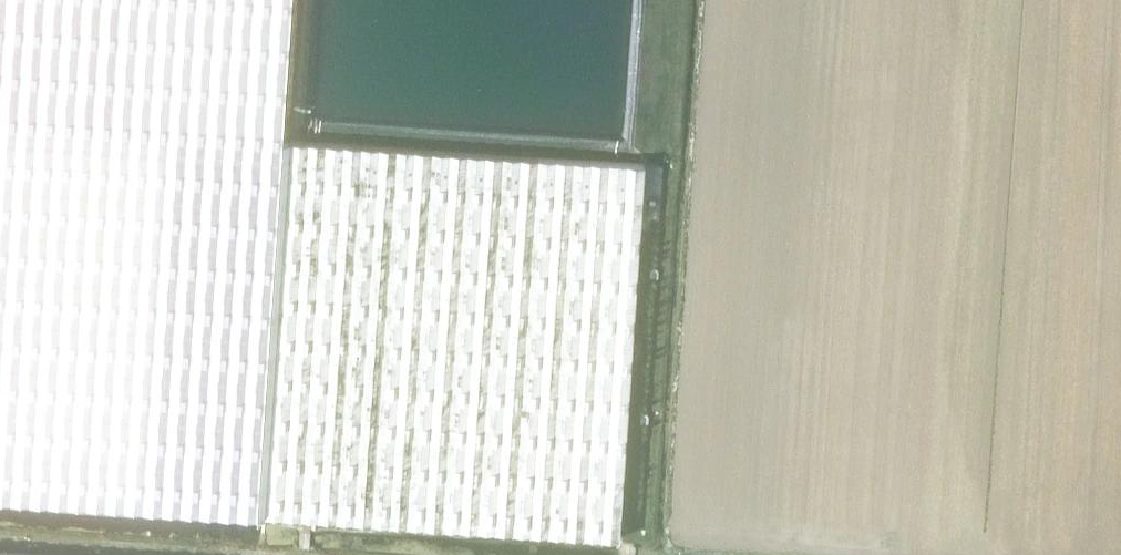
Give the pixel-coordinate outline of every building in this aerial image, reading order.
[(617,540),(643,164),(281,144),(291,0),(0,0),(0,497),(617,540)]
